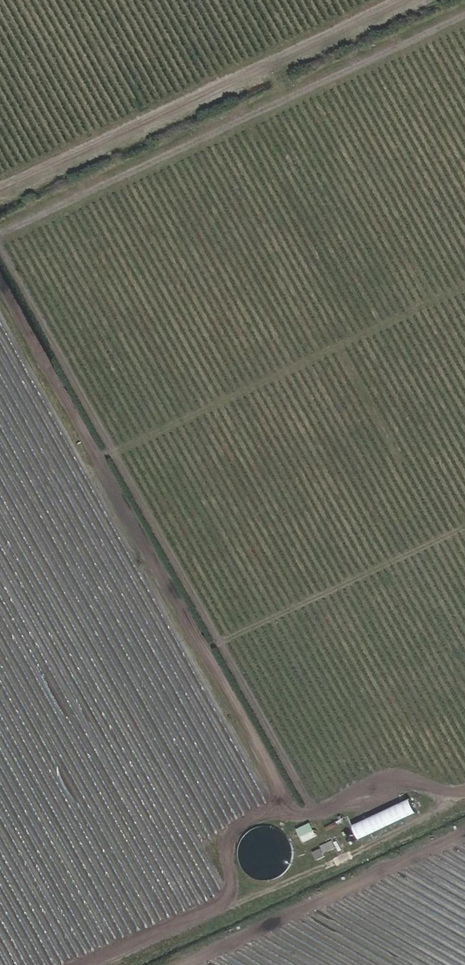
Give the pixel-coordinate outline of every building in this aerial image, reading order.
[(415,799),(356,825),(362,839),(421,813),(415,799)] [(304,842),(319,836),(313,822),(298,829),(304,842)]
